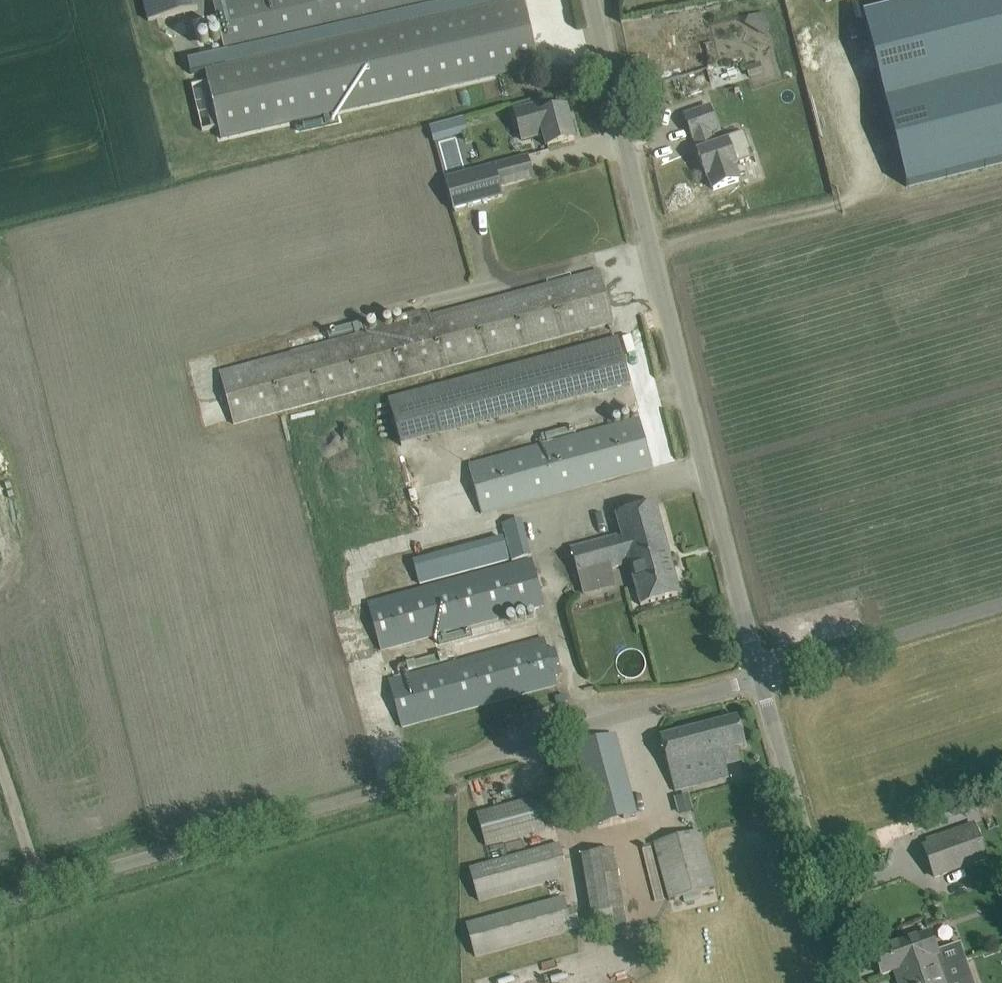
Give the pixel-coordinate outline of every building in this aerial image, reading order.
[(195,0),(144,0),(148,21),(197,10),(195,0)] [(206,70),(206,69),(510,0),(459,0),(324,30),(226,54),(225,52),(203,58),(189,61),(191,71),(192,74),(206,70)] [(523,0),(510,0),(206,69),(206,70),(208,81),(218,127),(220,136),(342,108),(517,68),(537,64),(526,15),(523,0)] [(459,0),(228,0),(214,3),(215,11),(224,46),(225,52),(226,54),(324,30),(459,0)] [(863,17),(905,182),(906,187),(1001,163),(1001,0),(931,0),(863,17)] [(538,105),(515,111),(523,140),(544,135),(548,147),(574,140),(566,108),(540,115),(538,105)] [(710,107),(685,116),(693,138),(695,137),(700,152),(698,153),(706,176),(754,158),(744,132),(725,139),(727,143),(714,147),(708,132),(717,129),(710,107)] [(432,142),(467,132),(462,117),(428,126),(432,142)] [(533,178),(528,157),(445,179),(453,210),(502,197),(500,187),(533,178)] [(364,334),(220,373),(232,419),(233,424),(272,414),(280,412),(384,384),(594,328),(613,323),(599,271),(580,276),(422,319),(421,311),(400,316),(402,324),(364,334)] [(330,343),(364,334),(361,323),(327,331),(330,343)] [(619,342),(385,393),(396,441),(630,391),(619,342)] [(640,419),(620,425),(469,466),(481,514),(652,467),(640,419)] [(656,504),(637,509),(616,515),(622,535),(571,549),(579,578),(629,564),(641,606),(680,595),(656,504)] [(512,561),(531,556),(521,519),(502,524),(512,561)] [(420,584),(509,560),(503,538),(414,562),(420,584)] [(531,559),(523,561),(368,604),(381,650),(544,606),(531,559)] [(389,681),(402,727),(557,685),(554,674),(556,673),(556,676),(562,674),(555,648),(547,650),(544,639),(389,681)] [(729,777),(722,752),(746,746),(738,718),(660,738),(675,791),(729,777)] [(636,816),(620,755),(615,735),(577,745),(597,825),(636,816)] [(574,760),(571,751),(552,757),(554,767),(562,798),(582,789),(574,760)] [(678,812),(691,810),(688,795),(675,798),(678,812)] [(536,798),(477,814),(486,846),(545,830),(536,798)] [(927,844),(923,845),(935,879),(987,861),(974,823),(926,840),(927,844)] [(655,844),(660,863),(670,900),(715,888),(700,832),(655,844)] [(566,864),(560,844),(470,869),(479,901),(560,879),(557,867),(566,864)] [(622,924),(617,852),(584,854),(589,926),(622,924)] [(563,898),(467,925),(475,956),(580,927),(575,909),(567,911),(563,898)] [(930,934),(874,954),(882,976),(908,966),(911,974),(921,970),(923,975),(966,960),(960,942),(936,950),(930,934)] [(894,972),(898,982),(974,982),(966,960),(923,975),(921,970),(911,974),(908,966),(894,972)]
